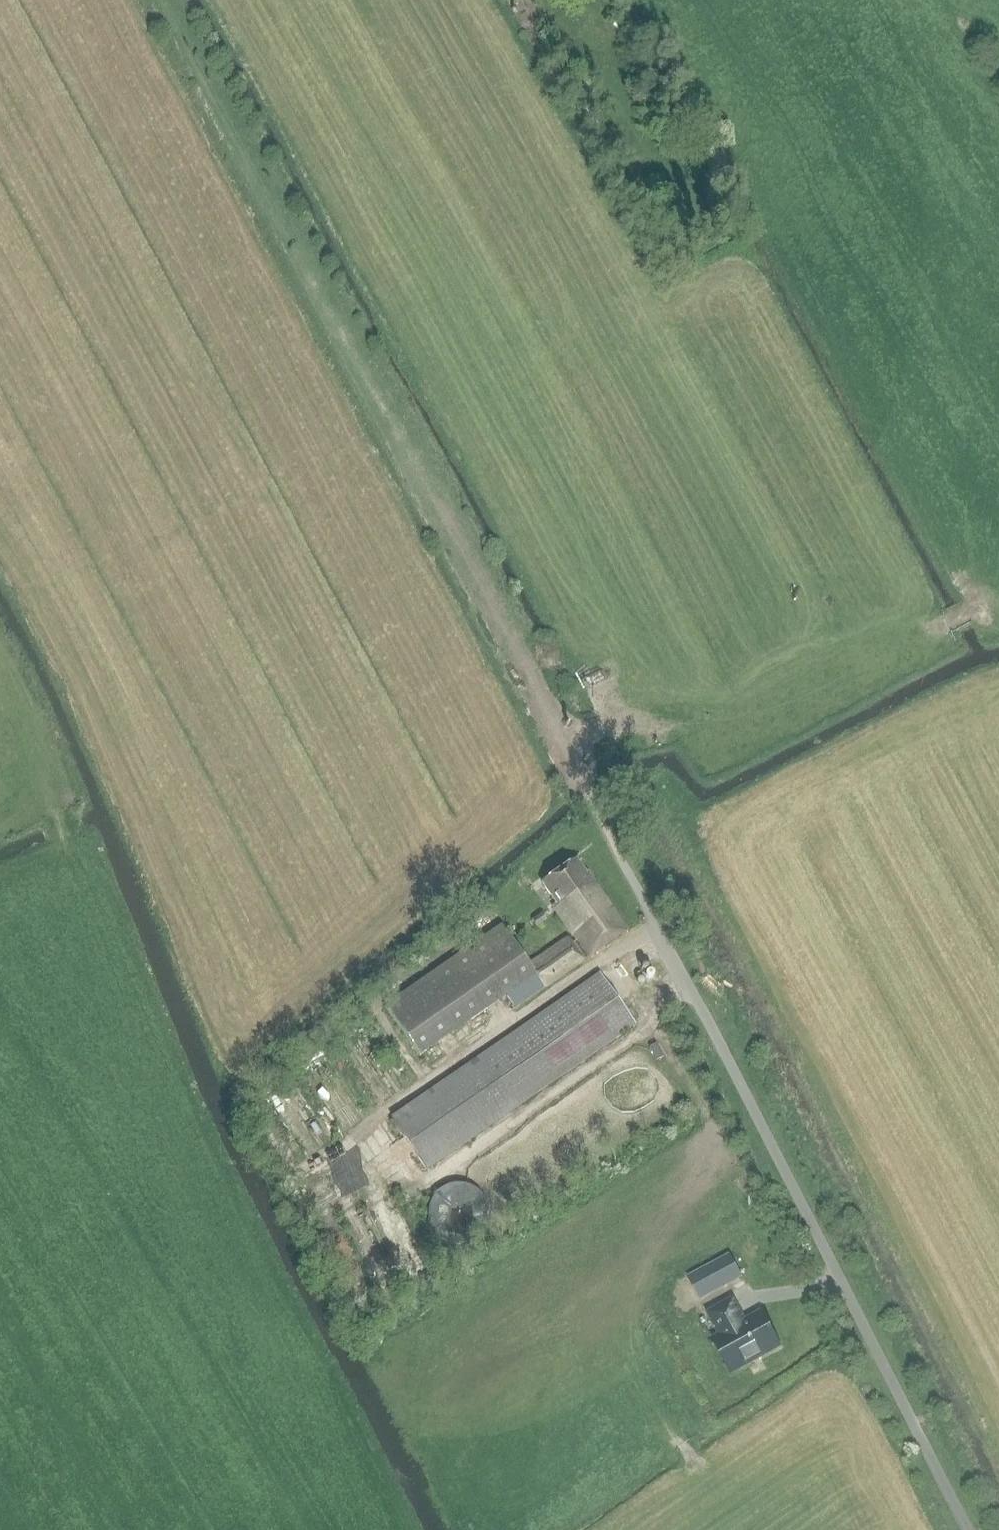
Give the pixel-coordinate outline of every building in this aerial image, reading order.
[(586,874),(576,860),(541,884),(556,905),(553,907),(575,938),(572,941),(569,937),(530,964),(503,925),(385,1008),(420,1058),(505,999),(513,1009),(626,931),(586,874)] [(544,917),(540,910),(530,917),(535,924),(544,917)] [(634,1026),(599,974),(390,1119),(426,1171),(634,1026)] [(284,1117),(294,1108),(279,1091),(269,1100),(284,1117)] [(435,1196),(430,1202),(427,1209),(427,1217),(428,1224),(431,1231),(435,1238),(441,1242),(448,1245),(456,1247),(463,1246),(471,1244),(477,1240),(482,1234),(486,1227),(487,1220),(487,1212),(485,1205),(482,1198),(476,1193),(470,1189),(462,1186),(455,1186),(447,1188),(440,1191),(435,1196)] [(687,1278),(699,1299),(740,1276),(728,1255),(687,1278)] [(739,1316),(731,1301),(708,1314),(720,1336),(712,1340),(730,1374),(778,1347),(764,1324),(766,1323),(761,1313),(740,1325),(736,1318),(739,1316)]
